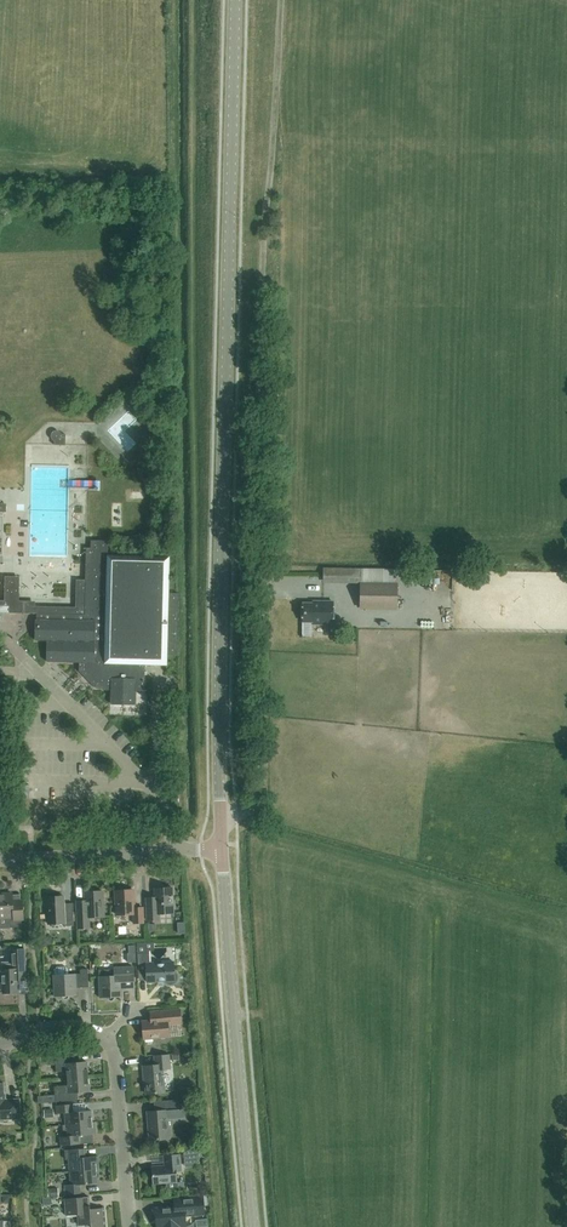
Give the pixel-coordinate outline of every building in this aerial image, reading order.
[(53,441),(54,442),(54,445),(66,446),(66,434),(62,434),(61,433),(60,432),(59,431),(57,431),(55,431),(54,432),(53,432),(52,433),(51,435),(51,436),(51,438),(52,440),(53,441)] [(48,662),(65,663),(80,663),(79,671),(96,689),(104,689),(104,690),(111,690),(111,704),(136,704),(136,691),(145,691),(145,665),(167,665),(167,655),(178,656),(179,594),(169,593),(169,557),(108,556),(109,541),(91,541),(91,548),(86,548),(85,615),(37,614),(36,641),(48,641),(48,662)] [(361,568),(323,566),(323,580),(361,582),(361,568)] [(7,596),(18,596),(18,578),(7,578),(7,596)] [(398,583),(360,583),(360,609),(398,610),(398,583)] [(33,602),(11,602),(11,612),(19,613),(33,614),(33,613),(39,613),(39,607),(33,607),(33,602)] [(333,624),(333,602),(319,602),(319,604),(303,604),(303,622),(313,622),(313,624),(333,624)] [(159,914),(174,913),(173,888),(155,889),(155,901),(147,901),(148,921),(160,920),(159,914)] [(134,924),(144,923),(143,907),(134,908),(134,890),(116,891),(117,915),(134,914),(134,924)] [(90,917),(104,917),(103,891),(85,892),(86,904),(77,904),(78,928),(90,928),(90,917)] [(7,918),(10,928),(14,927),(22,927),(21,905),(13,905),(13,893),(0,894),(0,918),(7,918)] [(65,926),(75,926),(73,903),(64,904),(64,898),(48,899),(49,924),(64,923),(65,926)] [(2,962),(2,970),(3,993),(19,993),(18,976),(26,976),(24,948),(10,949),(10,961),(2,962)] [(175,983),(175,982),(176,982),(177,981),(177,980),(177,979),(178,978),(178,977),(177,976),(177,975),(177,974),(176,973),(175,972),(174,972),(174,962),(149,963),(148,953),(138,954),(139,976),(147,975),(147,982),(166,982),(167,983),(168,983),(169,984),(170,984),(171,984),(172,984),(173,984),(174,983),(175,983)] [(55,975),(54,975),(55,997),(63,996),(63,998),(64,999),(66,999),(68,999),(69,998),(69,996),(77,996),(76,985),(81,984),(81,988),(89,987),(88,969),(80,970),(81,974),(76,974),(69,974),(68,969),(66,967),(56,967),(54,969),(55,975)] [(99,970),(99,976),(100,998),(108,998),(109,999),(110,1000),(111,1001),(113,1000),(114,999),(114,997),(122,997),(122,986),(127,986),(127,988),(135,988),(134,967),(126,967),(113,968),(113,969),(99,970)] [(163,983),(153,986),(156,1000),(167,997),(163,983)] [(151,1020),(142,1021),(144,1039),(169,1037),(168,1025),(182,1024),(180,1009),(150,1012),(151,1020)] [(164,1069),(171,1068),(169,1054),(154,1055),(155,1065),(143,1066),(144,1076),(145,1076),(146,1094),(165,1092),(164,1069)] [(67,1071),(67,1078),(89,1076),(87,1062),(75,1063),(75,1055),(55,1057),(56,1072),(67,1071)] [(90,1091),(89,1076),(67,1078),(68,1085),(57,1086),(58,1093),(56,1093),(56,1102),(78,1100),(78,1092),(90,1091)] [(21,1118),(20,1099),(4,1100),(3,1083),(0,1083),(0,1112),(1,1120),(21,1118)] [(168,1110),(184,1109),(184,1099),(157,1101),(158,1111),(148,1112),(150,1140),(170,1138),(169,1136),(171,1136),(170,1127),(169,1127),(168,1110)] [(66,1124),(95,1122),(92,1122),(91,1110),(73,1112),(73,1104),(56,1105),(57,1113),(65,1113),(66,1124)] [(53,1109),(44,1109),(45,1118),(54,1117),(53,1109)] [(77,1136),(96,1134),(95,1122),(66,1124),(63,1125),(64,1136),(60,1137),(61,1145),(78,1144),(77,1136)] [(96,1169),(96,1170),(99,1170),(98,1156),(85,1157),(84,1149),(65,1150),(66,1159),(72,1159),(73,1171),(96,1169)] [(199,1149),(184,1150),(185,1159),(200,1158),(199,1149)] [(153,1184),(167,1183),(167,1188),(169,1190),(175,1189),(176,1188),(176,1182),(177,1182),(176,1168),(181,1168),(180,1154),(164,1155),(165,1165),(152,1166),(153,1184)] [(73,1171),(70,1171),(71,1184),(65,1185),(66,1195),(81,1193),(80,1184),(97,1183),(96,1170),(96,1169),(73,1171)] [(58,1188),(48,1189),(49,1198),(51,1197),(59,1197),(58,1188)] [(175,1207),(155,1208),(157,1226),(179,1226),(186,1226),(185,1216),(205,1215),(203,1196),(174,1198),(175,1207)] [(102,1208),(90,1209),(89,1197),(65,1199),(66,1215),(78,1214),(79,1225),(91,1224),(91,1226),(99,1226),(104,1226),(102,1208)]
